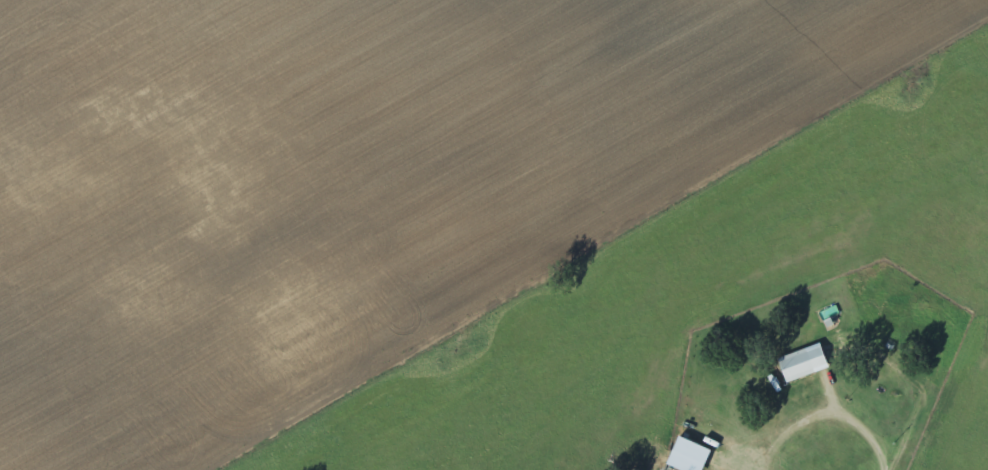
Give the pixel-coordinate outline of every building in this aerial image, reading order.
[(774,356),(780,381),(823,372),(817,347),(774,356)] [(671,469),(698,469),(706,450),(672,437),(661,466),(671,469)]
